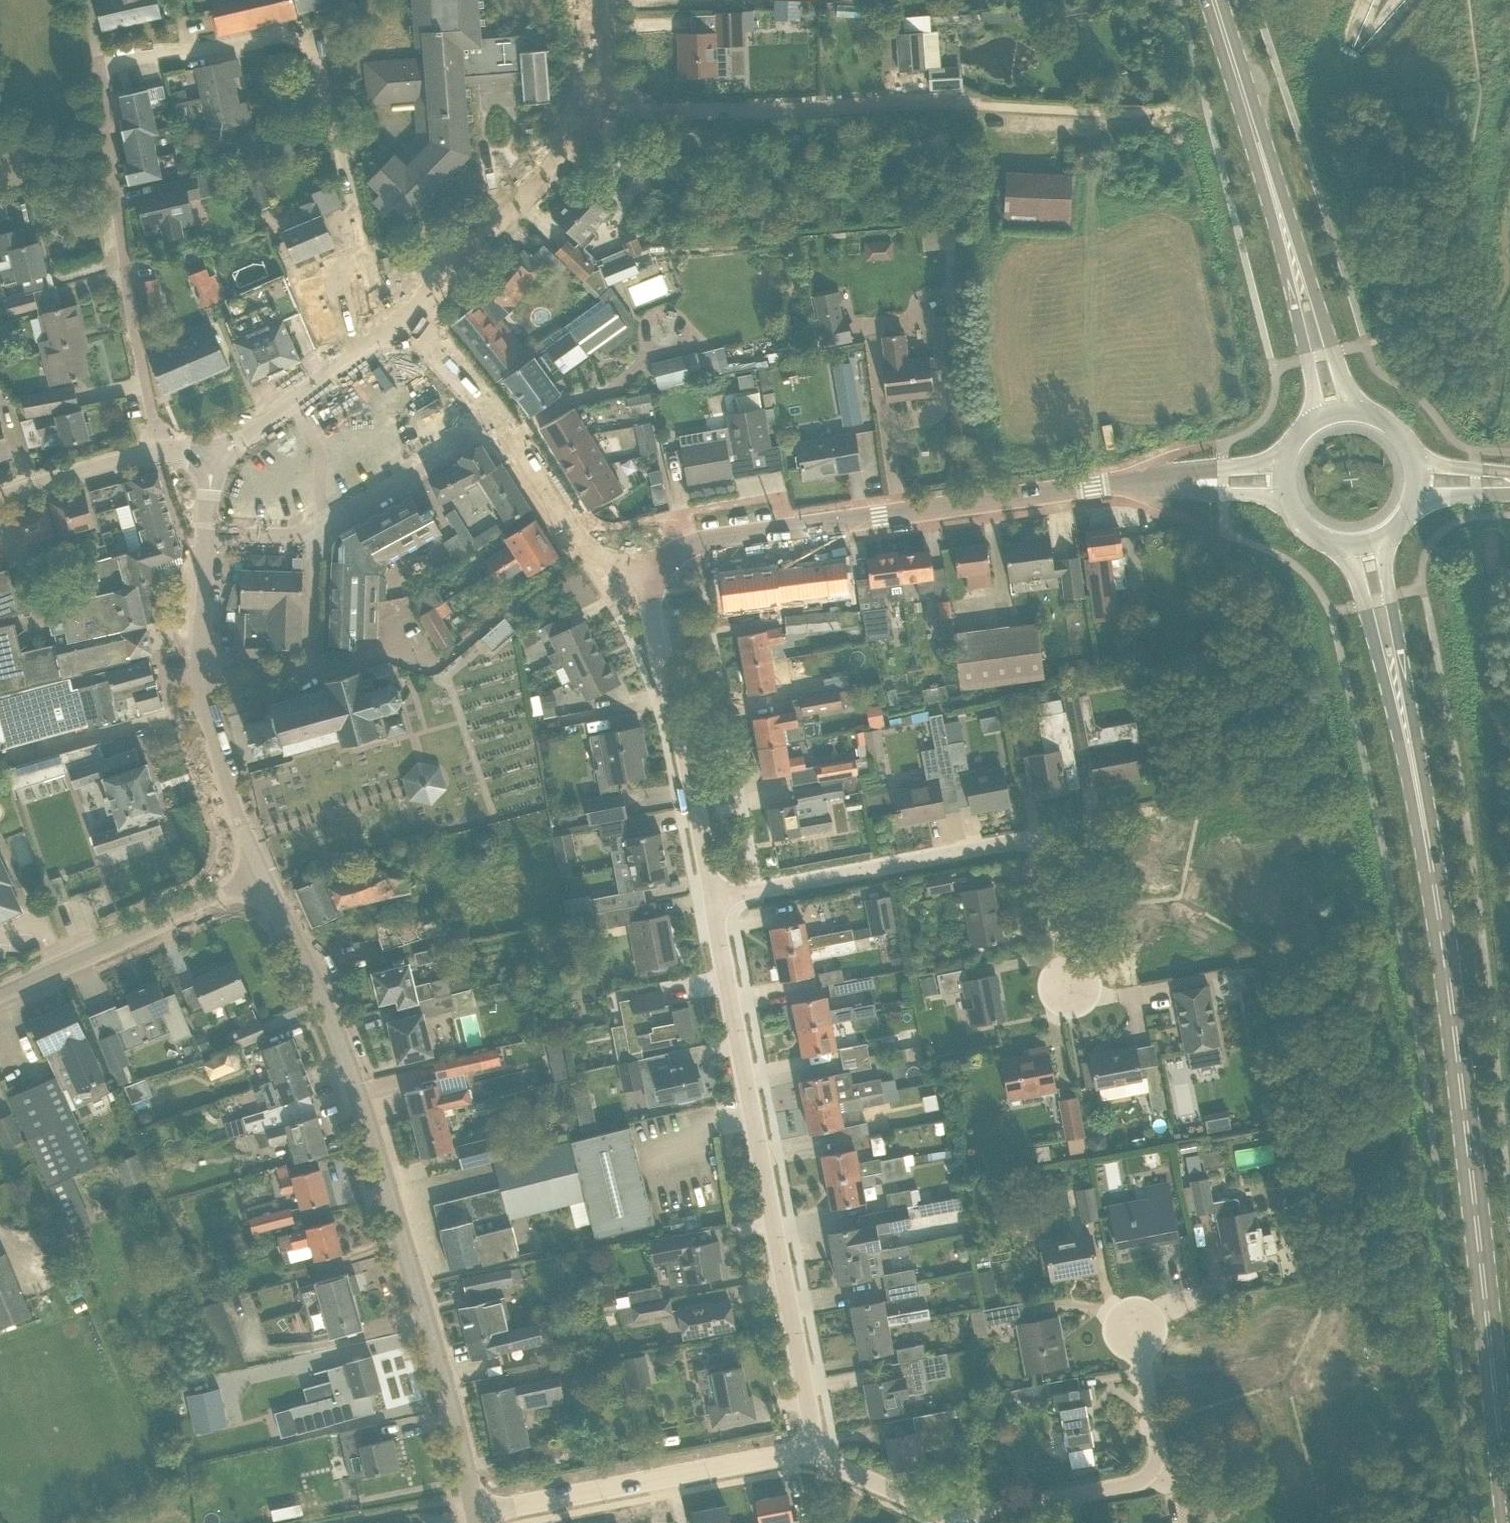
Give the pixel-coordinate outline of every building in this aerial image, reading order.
[(156,0),(95,0),(101,30),(160,17),(156,0)] [(293,0),(211,0),(214,15),(219,34),(297,16),(293,0)] [(299,13),(334,6),(333,0),(296,0),(299,13)] [(417,46),(424,46),(425,58),(365,63),(368,104),(392,102),(392,111),(416,109),(418,136),(397,158),(393,155),(368,181),(380,193),(373,200),(387,214),(394,206),(408,220),(469,154),(465,77),(522,74),(524,103),(550,101),(545,49),(543,49),(542,40),(528,27),(479,31),(477,0),(413,0),(417,46)] [(775,0),(775,13),(799,14),(800,1),(775,0)] [(1034,2),(1016,4),(1018,14),(1035,12),(1034,2)] [(756,40),(755,9),(747,9),(748,40),(756,40)] [(982,24),(993,23),(992,10),(981,11),(982,24)] [(711,47),(743,46),(742,12),(716,12),(717,32),(678,33),(679,78),(712,76),(711,47)] [(1091,12),(1079,13),(1080,23),(1092,22),(1091,12)] [(896,34),(898,71),(925,69),(922,33),(896,34)] [(195,68),(202,97),(202,98),(236,91),(231,70),(239,68),(237,59),(195,68)] [(961,87),(960,75),(945,76),(944,69),(928,70),(930,89),(961,87)] [(119,95),(124,118),(125,118),(152,112),(147,89),(119,95)] [(202,98),(202,97),(179,102),(182,118),(205,113),(209,130),(231,125),(251,121),(248,109),(240,111),(236,91),(202,98)] [(152,112),(125,118),(124,118),(119,119),(124,139),(152,133),(152,134),(157,133),(152,112)] [(244,137),(250,163),(270,158),(264,132),(244,137)] [(124,139),(129,161),(129,162),(157,156),(152,134),(152,133),(124,139)] [(183,140),(174,142),(176,151),(185,149),(183,140)] [(157,156),(129,162),(129,161),(123,163),(128,185),(161,177),(157,156)] [(186,160),(175,163),(178,176),(189,174),(186,160)] [(225,169),(198,174),(202,194),(229,189),(225,169)] [(140,204),(146,232),(163,228),(166,238),(181,234),(179,225),(193,222),(187,199),(199,196),(195,179),(154,188),(157,200),(140,204)] [(250,185),(260,209),(271,205),(261,180),(250,185)] [(553,218),(579,243),(613,208),(587,183),(553,218)] [(283,233),(287,242),(295,260),(333,244),(321,216),(343,207),(333,184),(310,194),(313,201),(301,206),(308,222),(283,233)] [(1004,206),(1003,223),(1068,225),(1069,209),(1004,206)] [(954,223),(920,225),(922,249),(954,246),(954,223)] [(41,257),(44,256),(41,244),(38,245),(37,243),(24,247),(20,229),(0,235),(0,254),(11,251),(15,265),(0,269),(0,280),(1,285),(19,280),(19,281),(46,274),(41,257)] [(641,251),(636,238),(623,244),(628,256),(641,251)] [(865,240),(866,258),(893,257),(892,239),(865,240)] [(596,267),(568,241),(555,252),(584,280),(600,294),(608,287),(599,267),(596,267)] [(543,269),(522,250),(515,258),(509,253),(484,283),(494,291),(452,324),(497,381),(524,360),(496,325),(512,307),(520,302),(543,269)] [(638,273),(632,257),(603,269),(609,285),(638,273)] [(224,298),(218,282),(215,274),(208,277),(205,269),(189,275),(192,283),(197,286),(199,294),(198,300),(201,307),(218,301),(217,300),(224,298)] [(226,322),(252,381),(299,360),(282,320),(300,312),(283,274),(225,300),(234,319),(226,322)] [(135,282),(140,320),(160,317),(162,317),(157,279),(155,279),(135,282)] [(846,319),(841,320),(838,303),(841,302),(838,292),(814,297),(825,346),(850,340),(846,319)] [(38,308),(34,293),(4,300),(9,316),(38,308)] [(613,299),(520,366),(504,377),(531,415),(561,394),(560,393),(549,379),(562,370),(564,374),(590,356),(585,349),(589,347),(591,350),(630,322),(613,299)] [(39,342),(41,350),(80,340),(77,329),(83,327),(76,304),(44,313),(44,314),(38,315),(45,340),(39,342)] [(936,366),(936,367),(956,367),(956,316),(936,316),(936,357),(936,366)] [(228,367),(209,322),(188,331),(191,339),(148,357),(164,394),(228,367)] [(882,363),(887,401),(935,395),(931,366),(936,366),(936,357),(908,360),(905,334),(883,336),(886,362),(882,363)] [(80,340),(41,350),(50,385),(89,375),(80,340)] [(702,375),(696,351),(651,363),(658,388),(691,380),(690,378),(702,375)] [(863,353),(849,355),(851,366),(864,363),(863,353)] [(776,407),(769,367),(758,369),(765,409),(776,407)] [(852,377),(836,380),(844,425),(860,422),(852,377)] [(77,407),(73,387),(22,396),(26,417),(77,407)] [(649,391),(626,397),(629,411),(652,406),(649,391)] [(681,449),(687,482),(730,475),(731,479),(767,473),(762,449),(768,448),(758,392),(734,396),(737,412),(736,412),(736,413),(729,414),(733,440),(681,449)] [(539,428),(556,455),(590,435),(573,408),(557,417),(539,428)] [(20,421),(29,448),(42,444),(40,435),(59,430),(63,445),(89,438),(82,409),(62,414),(36,422),(35,417),(20,421)] [(1,459),(0,456),(10,453),(4,434),(0,419),(0,460),(1,459)] [(651,422),(634,426),(638,441),(654,437),(651,422)] [(797,443),(803,478),(860,469),(854,433),(797,443)] [(556,455),(572,483),(606,462),(590,435),(556,455)] [(470,483),(478,478),(495,466),(481,443),(458,458),(461,463),(470,483)] [(478,478),(492,500),(515,485),(501,462),(495,466),(478,478)] [(606,462),(572,483),(588,510),(623,491),(613,474),(606,462)] [(463,488),(470,483),(461,463),(453,466),(428,478),(440,503),(465,491),(463,488)] [(659,469),(648,471),(651,482),(662,480),(659,469)] [(123,482),(130,504),(164,494),(164,495),(164,494),(158,471),(123,482)] [(515,485),(492,500),(507,523),(513,518),(530,508),(515,485)] [(103,496),(101,488),(89,491),(92,500),(103,496)] [(56,521),(60,537),(94,526),(90,511),(85,492),(50,502),(56,521)] [(130,504),(136,526),(170,516),(163,495),(164,495),(164,494),(130,504)] [(386,601),(386,581),(385,579),(382,577),(379,576),(379,574),(381,573),(383,572),(384,571),(386,569),(386,568),(386,566),(386,565),(386,563),(442,533),(432,515),(433,514),(433,513),(434,513),(434,512),(434,511),(434,510),(433,509),(432,508),(431,508),(430,507),(429,508),(428,508),(420,512),(410,495),(338,534),(332,545),(329,646),(357,646),(357,636),(377,637),(378,600),(386,601)] [(50,528),(45,509),(12,518),(18,538),(19,544),(52,535),(50,528)] [(445,514),(449,520),(457,515),(453,509),(445,514)] [(453,526),(461,521),(457,515),(449,520),(453,526)] [(136,526),(142,548),(176,538),(170,516),(136,526)] [(486,562),(492,572),(517,556),(518,558),(529,551),(527,548),(546,536),(534,519),(505,538),(510,547),(486,562)] [(461,521),(453,526),(457,532),(465,527),(461,521)] [(490,527),(496,536),(502,532),(496,524),(490,527)] [(469,533),(465,527),(457,532),(461,538),(469,533)] [(483,532),(489,540),(496,536),(490,527),(483,532)] [(1122,555),(1121,547),(1119,527),(1085,532),(1089,558),(1083,559),(1087,589),(1089,589),(1093,621),(1118,618),(1110,557),(1122,555)] [(113,542),(110,531),(101,533),(104,545),(113,542)] [(441,559),(449,571),(473,556),(470,552),(465,544),(461,538),(457,532),(442,541),(450,553),(441,559)] [(482,545),(489,540),(483,532),(476,536),(482,545)] [(469,533),(461,538),(465,544),(473,539),(469,533)] [(476,536),(473,539),(465,544),(470,552),(482,545),(476,536)] [(517,556),(492,572),(500,583),(524,568),(529,575),(558,556),(546,536),(527,548),(529,551),(518,558),(517,556)] [(1005,546),(1009,578),(1042,573),(1043,577),(1062,574),(1065,599),(1083,596),(1078,557),(1060,559),(1060,562),(1053,563),(1050,536),(1032,538),(1033,542),(1005,546)] [(104,559),(96,561),(94,561),(100,580),(93,582),(96,595),(136,585),(151,581),(160,578),(156,563),(181,556),(176,538),(142,548),(104,559)] [(62,570),(53,539),(32,545),(41,576),(62,570)] [(954,549),(957,576),(966,575),(967,588),(991,585),(986,544),(954,549)] [(104,559),(100,545),(93,548),(96,561),(104,559)] [(898,555),(902,583),(916,581),(918,595),(935,593),(930,551),(898,555)] [(884,557),(866,559),(869,579),(871,599),(891,597),(903,595),(902,583),(898,555),(898,552),(884,553),(884,557)] [(775,573),(725,579),(730,620),(781,614),(781,613),(850,605),(848,582),(846,562),(775,571),(775,573)] [(7,569),(0,572),(0,617),(17,612),(11,585),(7,569)] [(235,655),(262,656),(263,648),(300,649),(303,572),(242,571),(241,583),(238,583),(235,585),(234,588),(228,608),(229,608),(230,607),(241,607),(240,613),(236,613),(235,655)] [(0,626),(0,698),(69,677),(71,677),(82,675),(82,672),(121,663),(121,659),(152,652),(147,629),(132,632),(131,628),(145,624),(156,622),(151,602),(156,601),(151,581),(136,585),(96,595),(46,606),(52,633),(65,631),(68,641),(54,644),(21,651),(14,623),(0,626)] [(31,609),(24,582),(11,585),(17,612),(31,609)] [(443,601),(432,583),(411,595),(415,604),(420,616),(434,607),(443,601)] [(948,600),(935,602),(940,635),(953,633),(948,600)] [(420,616),(439,649),(453,640),(441,620),(434,607),(420,616)] [(862,611),(866,640),(890,637),(886,608),(862,611)] [(787,614),(787,632),(840,627),(838,610),(787,614)] [(492,652),(516,631),(505,618),(481,639),(492,652)] [(964,688),(1051,677),(1043,619),(957,631),(964,688)] [(551,662),(594,642),(583,620),(550,636),(557,650),(547,655),(551,662)] [(912,644),(909,624),(897,625),(900,645),(912,644)] [(738,635),(743,665),(770,660),(768,645),(784,642),(781,628),(738,635)] [(537,638),(534,631),(521,637),(525,644),(537,638)] [(570,679),(604,663),(594,642),(551,662),(555,670),(564,665),(570,679)] [(0,698),(0,748),(0,749),(83,727),(83,728),(109,721),(110,725),(143,716),(142,714),(164,708),(156,678),(154,679),(149,660),(144,662),(143,660),(126,664),(127,667),(108,672),(107,670),(91,674),(94,683),(73,689),(69,677),(0,698)] [(770,660),(743,665),(749,695),(791,687),(789,673),(773,676),(770,660)] [(609,661),(604,663),(570,679),(566,681),(570,689),(579,685),(586,700),(602,692),(620,684),(609,661)] [(322,747),(325,746),(324,743),(341,739),(342,743),(340,744),(341,746),(343,745),(344,747),(346,747),(346,745),(349,743),(355,742),(355,744),(366,741),(366,739),(375,737),(376,739),(386,736),(386,738),(409,732),(402,710),(399,711),(398,709),(402,701),(404,702),(404,699),(402,699),(400,691),(402,689),(400,688),(399,689),(391,685),(391,683),(394,682),(389,662),(325,680),(327,689),(308,694),(308,691),(287,697),(288,699),(271,704),(268,703),(267,705),(269,706),(270,710),(269,711),(270,712),(267,713),(265,715),(265,718),(251,723),(247,721),(245,724),(253,750),(257,752),(259,749),(279,742),(281,749),(282,748),(284,752),(282,754),(284,756),(286,754),(303,749),(303,752),(306,751),(306,748),(321,744),(322,747)] [(856,687),(863,686),(862,682),(857,683),(856,678),(851,679),(850,675),(797,685),(799,698),(853,689),(852,688),(856,687)] [(853,689),(799,698),(801,712),(843,705),(843,703),(858,700),(856,687),(852,688),(853,689)] [(538,694),(541,706),(556,703),(554,691),(538,694)] [(1131,741),(1131,743),(1139,741),(1135,721),(1102,728),(1094,722),(1089,694),(1062,699),(1065,711),(1067,721),(1072,749),(1089,745),(1090,749),(1110,745),(1131,741)] [(758,748),(785,743),(807,740),(804,723),(798,724),(796,711),(780,714),(753,718),(758,748)] [(1072,749),(1067,721),(1065,711),(1037,717),(1044,752),(1025,756),(1033,798),(1066,792),(1066,790),(1080,788),(1072,749)] [(870,712),(871,724),(885,723),(885,712),(870,712)] [(997,713),(979,716),(982,729),(999,726),(997,713)] [(959,722),(944,725),(947,744),(963,741),(959,722)] [(644,777),(638,746),(644,745),(641,726),(630,728),(621,730),(589,736),(601,797),(585,800),(589,823),(606,820),(626,817),(621,793),(619,794),(617,782),(644,777)] [(877,727),(862,729),(865,741),(868,758),(882,755),(877,727)] [(862,729),(854,731),(856,743),(865,741),(862,729)] [(968,770),(963,741),(947,744),(949,754),(953,774),(969,771),(968,770)] [(1131,741),(1110,745),(1090,749),(1093,765),(1097,784),(1138,777),(1134,757),(1131,743),(1131,741)] [(64,752),(6,769),(13,790),(70,771),(75,788),(104,778),(109,795),(104,797),(106,804),(109,812),(114,810),(119,826),(92,836),(98,853),(162,832),(157,815),(164,813),(156,788),(147,763),(140,765),(135,748),(116,755),(101,759),(96,743),(64,752)] [(785,743),(758,748),(763,778),(806,770),(803,756),(787,759),(785,743)] [(928,786),(895,792),(901,824),(944,816),(939,790),(956,787),(954,781),(953,774),(949,754),(948,754),(936,756),(924,767),(928,786)] [(870,772),(868,758),(855,760),(857,774),(870,772)] [(857,774),(855,760),(816,767),(818,781),(857,774)] [(1008,803),(1005,784),(1002,770),(975,775),(974,769),(968,770),(969,771),(953,774),(954,781),(966,779),(971,805),(991,802),(992,807),(1008,803)] [(797,791),(799,805),(824,801),(822,787),(797,791)] [(768,809),(773,839),(800,834),(800,833),(815,831),(812,816),(797,819),(795,804),(768,809)] [(665,856),(661,832),(645,835),(644,830),(625,834),(601,839),(603,847),(611,853),(626,849),(629,863),(665,856)] [(553,836),(558,861),(576,858),(572,832),(553,836)] [(665,856),(629,863),(632,877),(624,879),(627,893),(635,891),(655,887),(654,882),(669,880),(665,856)] [(9,885),(12,884),(0,859),(0,921),(22,911),(9,885)] [(426,886),(421,861),(405,864),(367,873),(373,900),(409,891),(410,896),(413,896),(411,890),(426,886)] [(367,873),(328,882),(339,908),(373,900),(367,873)] [(924,879),(927,894),(953,889),(950,873),(924,879)] [(50,880),(58,904),(69,900),(61,876),(50,880)] [(339,908),(328,882),(325,876),(314,881),(295,889),(312,926),(342,913),(339,908)] [(964,911),(972,948),(983,945),(1003,941),(992,885),(961,891),(964,911)] [(617,907),(615,895),(591,900),(593,912),(617,907)] [(866,900),(872,934),(896,929),(889,895),(866,900)] [(635,923),(644,969),(655,966),(675,962),(666,915),(655,917),(652,903),(605,912),(608,928),(635,923)] [(375,923),(383,950),(443,932),(435,905),(375,923)] [(770,928),(776,954),(808,948),(808,947),(830,943),(830,944),(854,940),(852,929),(828,933),(806,938),(803,922),(770,928)] [(466,928),(442,933),(446,951),(470,945),(466,928)] [(856,950),(854,940),(830,944),(832,955),(856,950)] [(808,948),(776,954),(781,981),(813,975),(808,948)] [(435,961),(432,949),(414,953),(417,965),(435,961)] [(890,953),(891,964),(903,962),(901,951),(890,953)] [(193,979),(201,998),(207,1009),(245,992),(232,962),(193,979)] [(398,998),(399,1006),(418,1002),(418,1001),(449,994),(446,980),(414,988),(408,964),(373,973),(380,1003),(398,998)] [(1240,965),(1222,968),(1222,970),(1223,976),(1241,972),(1240,967),(1240,965)] [(820,986),(828,984),(844,981),(842,969),(818,974),(820,986)] [(1003,1018),(994,975),(966,981),(964,969),(944,973),(936,975),(941,995),(964,990),(971,1025),(983,1022),(992,1020),(992,1023),(996,1022),(996,1020),(1003,1018)] [(932,976),(919,978),(922,995),(936,992),(932,976)] [(115,1006),(124,1027),(162,1011),(168,1026),(174,1039),(191,1032),(175,990),(164,994),(157,978),(125,991),(129,1000),(117,1005),(115,1006)] [(844,981),(828,984),(830,996),(858,991),(855,979),(844,981)] [(1223,1063),(1212,1006),(1208,986),(1174,993),(1185,1051),(1187,1051),(1190,1069),(1223,1063)] [(1260,986),(1245,990),(1248,1008),(1263,1005),(1260,986)] [(694,1036),(688,1006),(666,1011),(661,989),(630,996),(633,1011),(623,1013),(631,1052),(672,1044),(671,1037),(676,1036),(677,1039),(694,1036)] [(418,1002),(399,1006),(402,1018),(388,1021),(398,1062),(432,1054),(423,1017),(453,1009),(449,994),(418,1001),(418,1002)] [(793,1003),(798,1030),(831,1024),(830,1022),(852,1018),(852,1019),(876,1015),(873,1003),(851,1007),(851,1004),(828,1009),(826,997),(793,1003)] [(70,1003),(31,1021),(57,1077),(10,1099),(29,1140),(50,1187),(97,1166),(71,1109),(110,1092),(84,1034),(78,1022),(70,1003)] [(877,1024),(876,1015),(852,1019),(855,1029),(877,1024)] [(240,1030),(233,1033),(239,1047),(265,1035),(259,1022),(240,1030)] [(831,1024),(798,1030),(803,1055),(836,1049),(831,1024)] [(116,1032),(99,1039),(112,1071),(129,1063),(116,1032)] [(205,1034),(197,1038),(202,1048),(210,1045),(205,1034)] [(566,1078),(557,1034),(543,1037),(552,1081),(566,1078)] [(260,1049),(272,1080),(272,1081),(304,1068),(292,1037),(260,1049)] [(839,1048),(842,1061),(869,1056),(867,1043),(839,1048)] [(1146,1077),(1149,1095),(1163,1092),(1153,1044),(1134,1048),(1091,1056),(1097,1087),(1146,1077)] [(1055,1089),(1047,1052),(1046,1047),(1033,1050),(1034,1055),(1002,1061),(1009,1098),(1055,1089)] [(234,1064),(228,1051),(206,1061),(213,1078),(225,1073),(223,1069),(234,1064)] [(466,1055),(435,1062),(438,1079),(470,1071),(482,1068),(477,1052),(466,1055)] [(697,1078),(694,1062),(656,1070),(653,1055),(618,1063),(624,1090),(657,1083),(661,1103),(677,1099),(678,1102),(677,1102),(677,1103),(696,1099),(696,1098),(695,1098),(694,1096),(701,1094),(700,1091),(703,1090),(701,1078),(697,1078)] [(869,1056),(842,1061),(844,1073),(871,1067),(869,1056)] [(261,1112),(262,1116),(312,1102),(309,1094),(313,1092),(304,1068),(272,1081),(272,1080),(260,1085),(269,1109),(261,1112)] [(800,1081),(805,1108),(838,1101),(837,1101),(859,1097),(860,1097),(883,1093),(881,1082),(881,1081),(835,1090),(832,1074),(800,1081)] [(894,1079),(881,1082),(883,1093),(896,1090),(894,1079)] [(142,1099),(135,1083),(124,1087),(131,1103),(142,1099)] [(471,1102),(468,1088),(439,1094),(437,1085),(405,1092),(412,1117),(443,1109),(443,1108),(460,1104),(460,1105),(475,1102),(475,1101),(471,1102)] [(896,1090),(883,1093),(885,1102),(898,1100),(896,1090)] [(805,1108),(810,1133),(843,1127),(840,1113),(862,1109),(862,1108),(885,1103),(885,1102),(883,1093),(860,1097),(859,1097),(837,1101),(838,1101),(805,1108)] [(936,1094),(924,1097),(927,1111),(938,1108),(936,1094)] [(1060,1101),(1067,1138),(1083,1135),(1075,1098),(1060,1101)] [(312,1102),(262,1116),(267,1130),(271,1144),(290,1139),(297,1162),(327,1153),(316,1116),(312,1102)] [(443,1109),(412,1117),(422,1158),(453,1150),(443,1109)] [(150,1113),(145,1111),(139,1114),(143,1123),(152,1119),(150,1113)] [(592,1113),(577,1116),(579,1130),(595,1127),(592,1113)] [(10,1114),(0,1118),(0,1137),(5,1148),(21,1141),(10,1114)] [(485,1191),(466,1196),(466,1198),(437,1205),(443,1227),(439,1228),(449,1268),(481,1260),(481,1263),(518,1255),(509,1218),(585,1200),(595,1238),(654,1223),(630,1126),(501,1159),(494,1161),(500,1187),(485,1191)] [(495,1135),(455,1145),(461,1169),(494,1161),(501,1159),(495,1135)] [(1105,1136),(1089,1139),(1092,1155),(1108,1152),(1105,1136)] [(1194,1141),(1179,1144),(1180,1152),(1196,1149),(1194,1141)] [(855,1149),(822,1155),(827,1182),(860,1176),(860,1174),(882,1171),(904,1166),(902,1156),(880,1160),(880,1157),(857,1162),(855,1149)] [(187,1152),(182,1166),(193,1170),(198,1155),(187,1152)] [(140,1154),(118,1162),(127,1187),(149,1178),(140,1154)] [(1198,1156),(1186,1159),(1189,1173),(1201,1171),(1198,1156)] [(882,1171),(884,1181),(907,1177),(904,1166),(882,1171)] [(293,1177),(279,1181),(282,1193),(296,1190),(301,1208),(309,1206),(328,1201),(320,1169),(300,1174),(292,1176),(293,1177)] [(860,1176),(827,1182),(832,1208),(865,1202),(860,1176)] [(1212,1220),(1217,1219),(1227,1274),(1238,1272),(1239,1276),(1238,1276),(1238,1278),(1242,1278),(1242,1277),(1252,1275),(1253,1276),(1256,1274),(1255,1273),(1254,1269),(1264,1267),(1262,1255),(1275,1252),(1272,1235),(1260,1237),(1260,1236),(1259,1236),(1254,1211),(1240,1214),(1239,1203),(1238,1200),(1236,1198),(1234,1198),(1211,1202),(1207,1179),(1190,1182),(1193,1194),(1196,1214),(1211,1211),(1212,1220)] [(1114,1228),(1118,1247),(1159,1240),(1160,1245),(1178,1241),(1167,1182),(1146,1187),(1148,1198),(1110,1205),(1114,1228)] [(1098,1218),(1092,1188),(1077,1191),(1082,1221),(1098,1218)] [(889,1209),(889,1210),(899,1208),(899,1207),(907,1205),(912,1204),(909,1189),(887,1193),(889,1209)] [(912,1204),(907,1205),(909,1217),(920,1215),(918,1203),(912,1204)] [(887,1232),(911,1227),(909,1217),(907,1205),(899,1207),(899,1208),(889,1210),(889,1209),(872,1212),(874,1226),(886,1224),(887,1232)] [(254,1215),(257,1232),(298,1223),(295,1207),(254,1215)] [(1105,1207),(1099,1208),(1100,1217),(1107,1215),(1105,1207)] [(311,1244),(315,1261),(323,1258),(342,1253),(333,1220),(314,1225),(306,1228),(307,1229),(289,1234),(293,1249),(311,1244)] [(871,1232),(870,1226),(829,1234),(834,1259),(866,1253),(872,1252),(872,1250),(881,1249),(877,1231),(871,1232)] [(653,1239),(656,1258),(686,1252),(692,1283),(721,1277),(717,1255),(720,1254),(718,1240),(689,1246),(687,1233),(653,1239)] [(1045,1244),(1052,1279),(1097,1271),(1093,1251),(1090,1236),(1045,1244)] [(1290,1244),(1293,1256),(1308,1252),(1305,1240),(1290,1244)] [(889,1248),(890,1256),(909,1253),(908,1244),(889,1248)] [(32,1316),(7,1252),(0,1255),(0,1327),(32,1316)] [(866,1253),(834,1259),(838,1284),(858,1280),(870,1278),(866,1253)] [(307,1275),(304,1259),(285,1262),(288,1278),(307,1275)] [(463,1277),(467,1293),(513,1284),(509,1268),(463,1277)] [(882,1275),(885,1288),(916,1282),(914,1269),(882,1275)] [(990,1270),(978,1272),(982,1293),(994,1291),(990,1270)] [(309,1327),(313,1340),(329,1336),(330,1338),(363,1328),(354,1294),(360,1292),(355,1274),(348,1276),(348,1272),(314,1282),(298,1287),(299,1290),(295,1295),(301,1299),(302,1304),(299,1310),(305,1313),(307,1318),(303,1324),(309,1327)] [(916,1282),(885,1288),(887,1301),(919,1295),(916,1282)] [(627,1291),(630,1306),(663,1300),(660,1285),(627,1291)] [(459,1308),(467,1341),(500,1333),(500,1332),(512,1329),(504,1297),(459,1308)] [(670,1299),(663,1300),(630,1306),(633,1321),(672,1314),(670,1299)] [(702,1302),(677,1307),(683,1339),(734,1329),(729,1300),(702,1305),(702,1302)] [(851,1307),(855,1332),(888,1326),(887,1325),(910,1322),(931,1318),(928,1307),(886,1315),(883,1301),(870,1303),(851,1307)] [(1015,1320),(1012,1304),(982,1310),(982,1311),(985,1325),(985,1326),(1015,1320)] [(204,1321),(226,1312),(224,1306),(202,1314),(204,1321)] [(982,1311),(971,1313),(973,1327),(985,1325),(982,1311)] [(207,1329),(229,1321),(226,1312),(204,1321),(207,1329)] [(1018,1325),(1027,1372),(1061,1366),(1056,1337),(1060,1336),(1057,1318),(1018,1325)] [(237,1341),(229,1321),(207,1329),(215,1349),(237,1341)] [(500,1333),(467,1341),(472,1358),(542,1341),(537,1323),(512,1329),(500,1332),(500,1333)] [(888,1326),(855,1332),(860,1357),(880,1353),(892,1351),(888,1326)] [(580,1352),(578,1335),(552,1339),(554,1356),(580,1352)] [(896,1349),(898,1362),(898,1363),(927,1357),(927,1356),(924,1344),(896,1349)] [(623,1359),(629,1387),(651,1383),(647,1354),(623,1359)] [(505,1361),(508,1373),(538,1367),(536,1355),(505,1361)] [(922,1376),(936,1374),(932,1355),(927,1356),(927,1357),(898,1363),(898,1362),(891,1363),(894,1379),(865,1385),(871,1415),(891,1411),(901,1409),(899,1397),(925,1392),(922,1376)] [(336,1396),(289,1409),(296,1434),(375,1412),(369,1391),(380,1388),(371,1356),(328,1368),(336,1396)] [(712,1427),(756,1418),(751,1395),(747,1395),(741,1366),(712,1372),(716,1394),(707,1396),(712,1427)] [(482,1393),(495,1452),(528,1445),(524,1425),(518,1401),(562,1392),(559,1377),(502,1389),(482,1393)] [(1077,1377),(1000,1391),(1002,1403),(1021,1399),(1022,1402),(1054,1396),(1054,1393),(1079,1389),(1077,1377)] [(1061,1409),(1072,1468),(1096,1464),(1085,1405),(1091,1404),(1088,1387),(1079,1389),(1054,1393),(1054,1396),(1057,1410),(1061,1409)] [(195,1431),(226,1425),(219,1388),(187,1394),(195,1431)] [(960,1408),(948,1410),(950,1419),(961,1416),(960,1408)] [(888,1438),(893,1468),(923,1463),(921,1451),(955,1444),(950,1419),(948,1410),(913,1416),(915,1433),(888,1438)] [(377,1426),(344,1433),(350,1457),(362,1454),(367,1475),(399,1468),(392,1438),(380,1441),(377,1426)] [(804,1519),(792,1521),(787,1494),(756,1500),(760,1522),(805,1522),(804,1519)] [(726,1506),(693,1513),(695,1522),(729,1522),(726,1506)]
